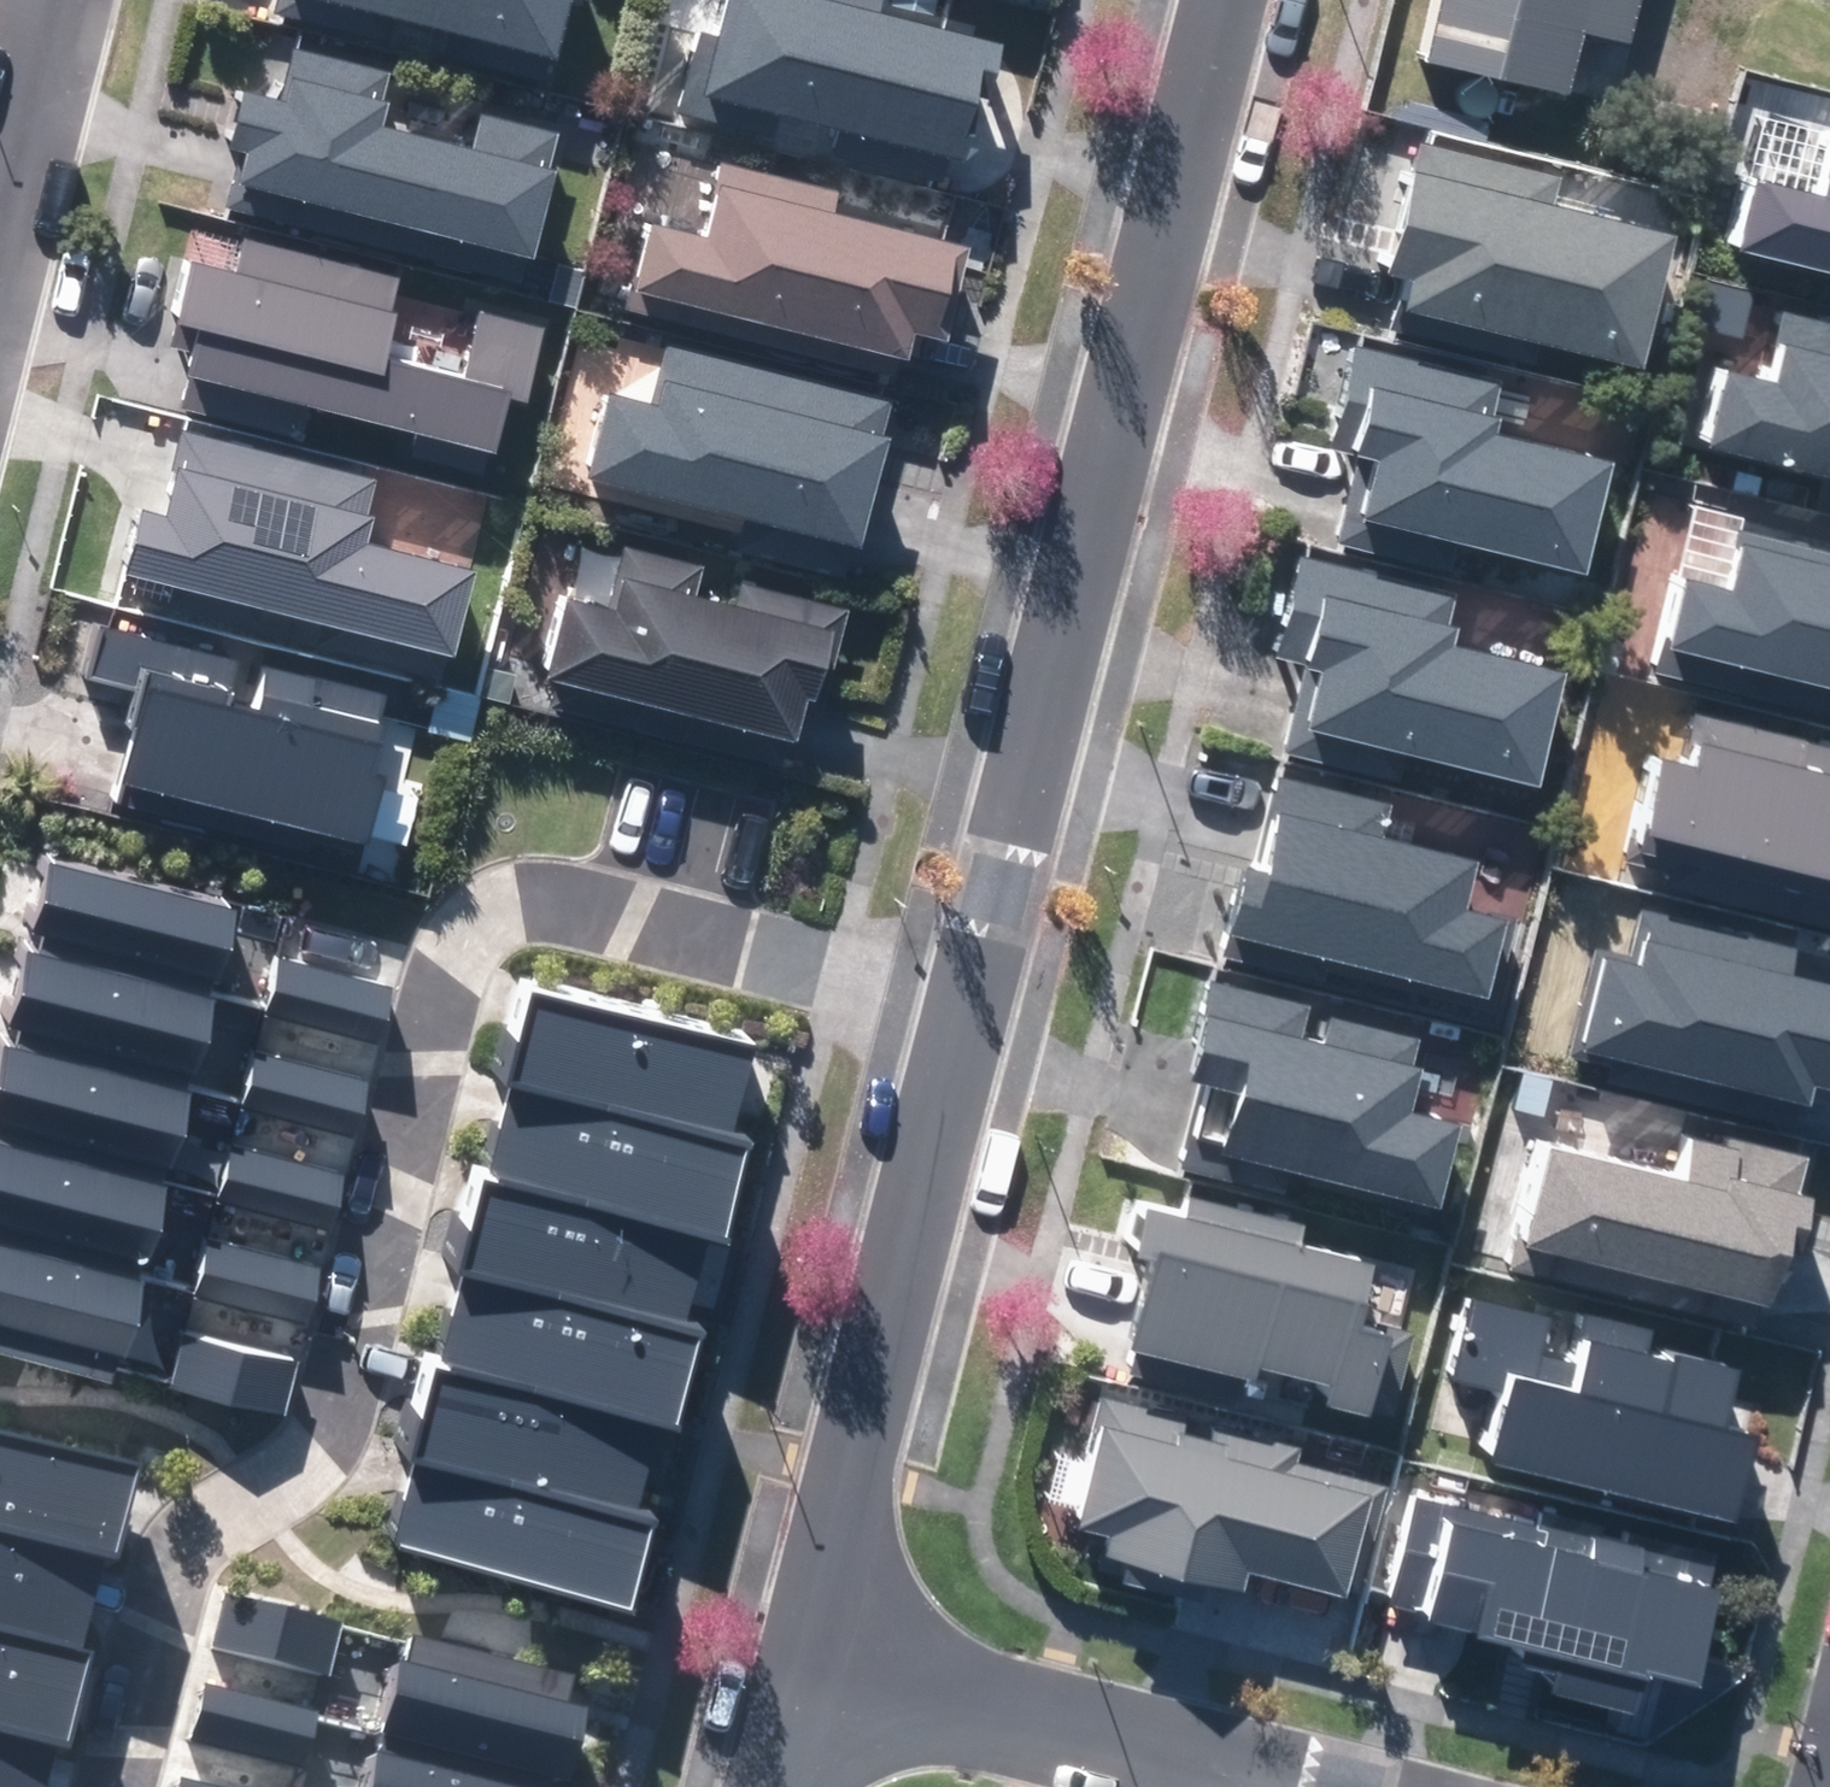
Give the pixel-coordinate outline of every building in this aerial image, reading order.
[(550,77),(569,0),(279,0),(278,7),(550,77)] [(943,178),(949,154),(956,155),(963,126),(965,119),(971,95),(982,98),(996,39),(884,11),(887,0),(723,0),(715,31),(701,27),(680,111),(943,178)] [(1418,56),(1478,69),(1561,88),(1575,27),(1623,38),(1632,0),(1431,0),(1418,56)] [(238,202),(521,278),(560,134),(483,113),(474,147),(379,121),(393,71),(294,45),(280,96),(240,85),(224,143),(243,148),(239,163),(235,178),(244,180),(238,202)] [(1472,117),(1479,117),(1486,115),(1492,110),(1496,104),(1497,97),(1496,90),(1493,84),(1488,79),(1482,77),(1476,76),(1469,77),(1464,80),(1459,85),(1456,91),(1455,97),(1457,104),(1460,109),(1465,114),(1472,117)] [(1726,231),(1829,257),(1829,120),(1826,119),(1811,178),(1744,162),(1726,231)] [(1390,291),(1630,350),(1663,216),(1550,188),(1556,163),(1413,128),(1407,153),(1401,152),(1375,256),(1398,261),(1394,274),(1390,291)] [(902,345),(907,322),(937,330),(959,245),(830,212),(836,189),(722,160),(717,181),(714,180),(701,231),(646,217),(624,304),(894,372),(902,345)] [(480,306),(464,369),(382,349),(400,275),(249,237),(241,270),(191,258),(177,314),(200,320),(192,353),(187,374),(189,375),(181,407),(301,437),(309,404),(417,431),(411,454),(488,473),(507,396),(531,402),(551,323),(480,306)] [(1829,461),(1829,307),(1776,294),(1759,363),(1710,351),(1691,427),(1829,461)] [(1352,492),(1569,549),(1597,442),(1485,413),(1498,364),(1349,325),(1322,427),(1366,438),(1352,492)] [(737,549),(848,576),(852,557),(863,511),(892,395),(668,341),(654,398),(605,386),(584,472),(746,511),(737,549)] [(180,609),(442,674),(470,564),(362,536),(378,473),(181,424),(172,460),(161,506),(140,500),(124,565),(188,580),(180,609)] [(1735,517),(1733,528),(1726,526),(1716,571),(1668,559),(1652,626),(1658,627),(1650,657),(1829,699),(1829,539),(1735,517)] [(1290,707),(1523,762),(1550,651),(1439,624),(1451,577),(1293,539),(1271,630),(1297,636),(1294,647),(1304,649),(1296,681),(1290,707)] [(530,697),(781,760),(788,733),(793,710),(823,718),(851,606),(743,579),(737,602),(696,592),(704,561),(625,541),(610,600),(558,587),(530,697)] [(111,800),(366,865),(373,838),(359,835),(377,767),(368,765),(387,694),(266,662),(257,697),(233,690),(243,653),(102,616),(88,670),(141,684),(122,756),(111,800)] [(441,686),(428,728),(471,740),(483,699),(441,686)] [(1829,910),(1829,761),(1829,760),(1829,756),(1829,729),(1686,695),(1675,739),(1637,730),(1607,857),(1829,910)] [(1331,960),(1489,1000),(1510,921),(1465,909),(1477,862),(1384,839),(1392,807),(1275,777),(1262,827),(1252,867),(1246,865),(1222,957),(1325,983),(1331,960)] [(36,928),(201,969),(223,882),(38,836),(19,911),(40,916),(36,928)] [(1783,1104),(1790,1078),(1796,1054),(1818,1059),(1822,1045),(1828,1044),(1829,1035),(1829,966),(1776,953),(1783,924),(1626,886),(1615,933),(1585,926),(1555,1049),(1783,1104)] [(181,1064),(205,970),(201,969),(36,928),(18,924),(0,995),(0,1000),(15,1004),(10,1022),(181,1064)] [(263,995),(375,1022),(388,968),(276,941),(263,995)] [(1185,1138),(1416,1192),(1438,1101),(1389,1090),(1406,1018),(1323,999),(1318,1019),(1295,1014),(1301,986),(1200,962),(1194,988),(1190,988),(1174,1055),(1203,1062),(1196,1089),(1185,1138)] [(749,1028),(512,971),(493,1051),(505,1054),(483,1143),(460,1137),(434,1241),(455,1246),(432,1337),(421,1335),(398,1424),(414,1428),(393,1512),(617,1567),(749,1028)] [(157,1159),(181,1064),(10,1022),(0,1019),(0,1119),(157,1159)] [(239,1089),(351,1116),(364,1061),(252,1035),(239,1089)] [(1504,1249),(1745,1307),(1758,1256),(1766,1225),(1780,1228),(1794,1172),(1789,1171),(1798,1134),(1720,1115),(1718,1124),(1682,1116),(1672,1155),(1531,1121),(1508,1219),(1511,1220),(1504,1249)] [(134,1250),(157,1159),(0,1119),(0,1217),(134,1250)] [(213,1182),(325,1209),(338,1155),(226,1128),(213,1182)] [(1316,1375),(1383,1392),(1403,1312),(1342,1297),(1358,1236),(1293,1220),(1297,1203),(1180,1174),(1177,1188),(1133,1177),(1120,1228),(1140,1233),(1129,1278),(1119,1320),(1236,1349),(1240,1335),(1321,1355),(1316,1375)] [(100,1346),(106,1323),(114,1328),(134,1250),(0,1217),(0,1320),(100,1346)] [(189,1276),(301,1303),(315,1248),(203,1221),(189,1276)] [(1699,1487),(1717,1492),(1725,1460),(1738,1407),(1707,1400),(1722,1340),(1662,1326),(1659,1337),(1636,1332),(1641,1313),(1579,1298),(1563,1365),(1524,1356),(1539,1295),(1462,1277),(1428,1417),(1474,1428),(1473,1433),(1597,1463),(1595,1471),(1696,1496),(1699,1487)] [(169,1368),(280,1395),(294,1341),(182,1314),(169,1368)] [(1095,1529),(1231,1563),(1235,1546),(1307,1564),(1351,1575),(1377,1469),(1287,1446),(1292,1429),(1216,1410),(1216,1422),(1170,1411),(1174,1399),(1098,1380),(1068,1501),(1100,1509),(1095,1529)] [(0,1438),(0,1535),(98,1561),(122,1470),(0,1438)] [(1537,1664),(1622,1684),(1632,1640),(1681,1652),(1709,1540),(1623,1520),(1620,1530),(1601,1525),(1606,1503),(1535,1485),(1530,1505),(1493,1496),(1490,1505),(1467,1499),(1470,1487),(1406,1471),(1379,1581),(1417,1590),(1416,1595),(1431,1599),(1506,1617),(1500,1639),(1540,1648),(1537,1664)] [(0,1535),(0,1632),(74,1652),(98,1561),(0,1535)] [(0,1632),(0,1730),(51,1743),(74,1652),(0,1632)] [(391,1649),(368,1739),(549,1785),(572,1695),(391,1649)] [(185,1731),(296,1758),(310,1703),(198,1676),(185,1731)] [(0,1730),(0,1786),(39,1786),(51,1743),(0,1730)] [(356,1786),(548,1786),(549,1785),(368,1739),(356,1786)] [(178,1764),(173,1786),(272,1786),(178,1764)]
